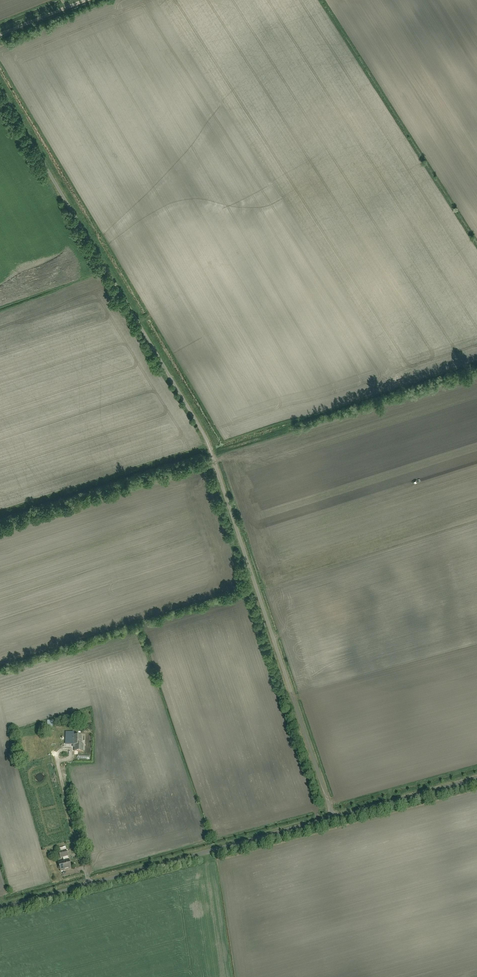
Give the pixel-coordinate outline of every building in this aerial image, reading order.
[(78,751),(84,751),(84,740),(82,740),(82,732),(75,731),(75,742),(78,742),(78,751)] [(39,740),(38,747),(50,748),(50,740),(39,740)] [(59,859),(67,856),(64,848),(56,851),(59,859)] [(70,869),(67,859),(56,863),(59,873),(70,869)]
